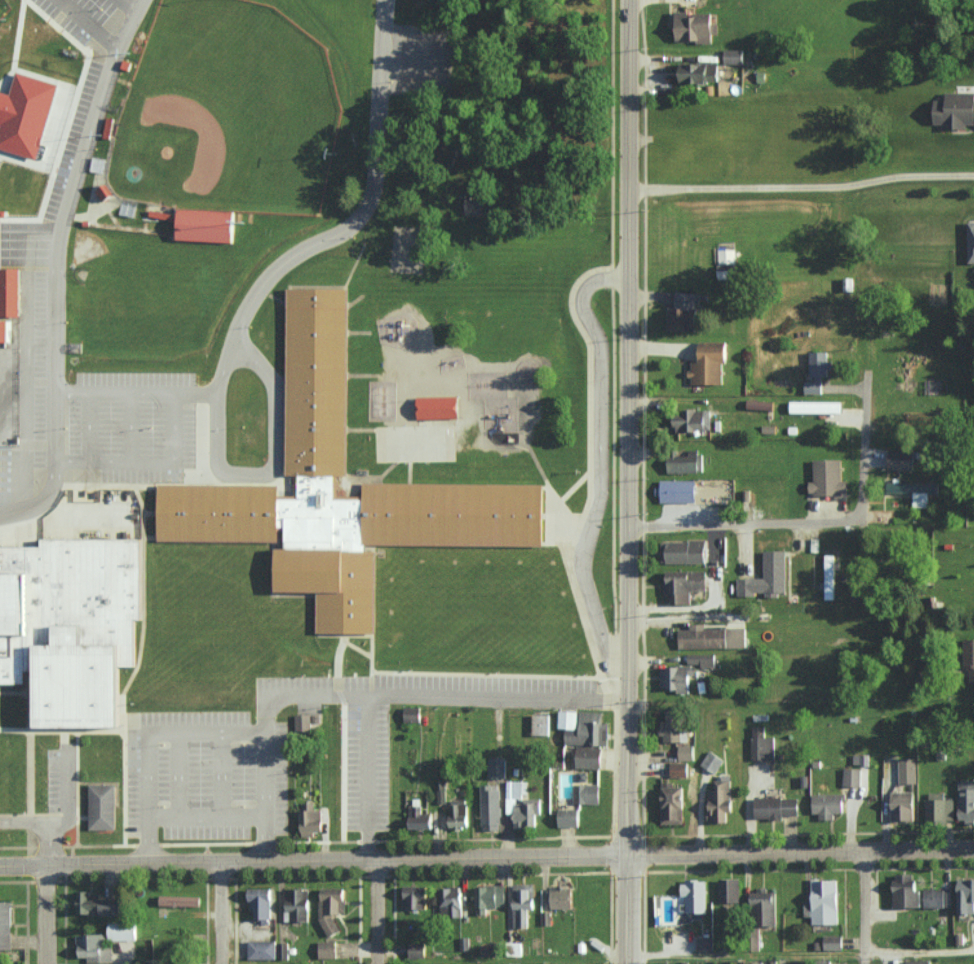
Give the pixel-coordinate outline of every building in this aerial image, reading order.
[(714,41),(713,12),(676,13),(677,42),(714,41)] [(744,63),(745,50),(725,49),(724,63),(744,63)] [(680,84),(720,82),(719,62),(679,64),(680,84)] [(10,95),(0,91),(0,124),(1,124),(0,127),(0,148),(36,159),(59,84),(17,71),(10,95)] [(934,124),(943,124),(943,129),(966,129),(968,124),(972,124),(973,125),(973,92),(946,92),(946,100),(934,100),(934,124)] [(97,191),(104,202),(115,195),(109,184),(97,191)] [(464,196),(466,216),(485,214),(483,194),(464,196)] [(179,210),(177,240),(235,242),(236,212),(179,210)] [(0,269),(0,316),(22,316),(22,269),(0,269)] [(295,496),(278,495),(279,486),(159,483),(158,539),(278,543),(279,527),(286,527),(285,549),(278,549),(276,592),(317,593),(316,633),(375,634),(377,551),(365,551),(365,543),(543,548),(544,486),(364,481),(363,496),(336,496),(336,475),(345,476),(350,289),(289,287),(284,475),(295,475),(295,496)] [(698,294),(677,292),(676,307),(697,308),(698,294)] [(697,309),(669,308),(668,331),(697,331),(697,309)] [(16,342),(16,321),(0,321),(0,342),(16,342)] [(726,385),(726,342),(699,341),(699,362),(691,362),(691,384),(726,385)] [(829,351),(810,351),(810,380),(805,380),(805,393),(823,393),(823,377),(829,377),(829,351)] [(418,419),(460,418),(459,396),(418,397),(418,419)] [(843,402),(791,401),(791,412),(842,413),(843,402)] [(712,410),(675,411),(675,431),(712,430),(712,410)] [(699,449),(688,450),(688,456),(668,457),(668,473),(700,472),(699,449)] [(915,470),(915,450),(889,449),(888,469),(915,470)] [(813,459),(814,482),(809,482),(810,495),(848,495),(848,481),(842,481),(842,459),(813,459)] [(696,503),(696,480),(660,480),(661,503),(696,503)] [(940,483),(890,482),(890,492),(914,493),(914,507),(930,507),(930,493),(940,493),(940,483)] [(27,682),(26,644),(50,643),(42,635),(53,623),(58,628),(58,645),(36,646),(40,730),(138,726),(131,539),(0,545),(0,683),(27,682)] [(707,563),(707,541),(662,541),(662,564),(707,563)] [(786,592),(787,551),(765,551),(764,578),(737,578),(737,596),(755,596),(755,592),(765,592),(765,598),(779,598),(779,592),(786,592)] [(825,599),(834,599),(835,555),(825,555),(825,599)] [(671,605),(690,605),(690,591),(707,591),(706,570),(666,571),(666,584),(663,584),(663,594),(671,594),(671,605)] [(679,649),(747,647),(746,627),(705,628),(705,624),(689,624),(689,629),(678,629),(679,649)] [(714,654),(687,654),(687,664),(700,663),(700,668),(715,667),(714,654)] [(660,690),(690,690),(691,667),(661,666),(660,690)] [(421,721),(421,707),(404,706),(404,721),(421,721)] [(558,727),(577,728),(578,711),(559,710),(558,727)] [(565,743),(609,745),(610,723),(603,722),(603,711),(580,710),(580,730),(565,729),(565,743)] [(295,730),(311,730),(311,714),(295,714),(295,730)] [(549,735),(549,715),(533,714),(532,735),(549,735)] [(751,759),(774,759),(774,736),(764,736),(764,726),(751,726),(751,759)] [(678,759),(693,759),(693,745),(679,745),(678,759)] [(603,747),(577,746),(577,768),(603,768),(603,747)] [(700,764),(715,774),(724,760),(710,750),(700,764)] [(506,757),(488,756),(488,777),(506,777),(506,757)] [(899,783),(916,783),(916,758),(899,758),(899,783)] [(670,776),(688,777),(688,763),(670,762),(670,776)] [(861,786),(861,768),(843,768),(842,785),(861,786)] [(707,789),(708,821),(727,821),(727,812),(733,812),(732,777),(714,777),(714,788),(707,789)] [(437,803),(446,802),(445,779),(437,779),(437,803)] [(959,779),(958,821),(973,821),(973,780),(959,779)] [(536,827),(536,814),(540,814),(540,800),(525,800),(525,781),(506,781),(506,813),(514,813),(514,827),(536,827)] [(90,829),(116,829),(116,783),(89,784),(90,829)] [(573,803),(600,803),(600,784),(573,783),(573,803)] [(482,825),(501,825),(500,784),(481,785),(482,825)] [(662,823),(684,823),(684,786),(661,786),(662,823)] [(914,791),(891,791),(892,820),(915,819),(914,791)] [(926,819),(954,820),(954,799),(944,799),(944,793),(926,792),(926,819)] [(811,813),(819,813),(819,819),(834,819),(833,812),(843,812),(843,793),(811,794),(811,813)] [(799,815),(799,797),(754,797),(754,818),(783,819),(783,815),(799,815)] [(468,827),(467,799),(449,800),(450,827),(468,827)] [(323,808),(315,809),(315,802),(301,802),(301,836),(315,835),(315,831),(323,831),(323,808)] [(409,827),(433,828),(433,814),(421,814),(421,805),(409,805),(409,827)] [(580,810),(558,809),(558,826),(579,827),(580,810)] [(922,906),(922,888),(918,888),(918,873),(893,874),(894,906),(922,906)] [(740,878),(719,878),(718,902),(739,902),(740,878)] [(812,924),(839,923),(838,878),(812,879),(812,900),(804,901),(805,917),(812,916),(812,924)] [(973,912),(973,878),(958,878),(957,912),(973,912)] [(686,912),(707,911),(707,880),(682,880),(682,896),(686,896),(686,912)] [(534,884),(513,883),(512,927),(528,927),(528,909),(534,909),(534,884)] [(486,907),(505,907),(505,884),(476,885),(476,914),(486,914),(486,907)] [(403,908),(428,908),(428,885),(403,885),(403,908)] [(440,886),(441,913),(462,913),(462,886),(440,886)] [(272,888),(250,887),(249,910),(255,911),(255,921),(271,922),(272,888)] [(345,887),(320,888),(321,934),(337,934),(336,913),(346,912),(345,887)] [(552,908),(573,909),(573,888),(548,887),(548,901),(552,901),(552,908)] [(291,910),(291,921),(310,920),(309,888),(284,889),(285,910),(291,910)] [(952,890),(924,889),(924,907),(952,908),(952,890)] [(124,898),(92,897),(92,890),(79,890),(78,914),(124,915),(124,898)] [(776,924),(777,890),(753,890),(753,923),(776,924)] [(160,905),(201,906),(202,895),(160,894),(160,905)] [(0,901),(0,949),(13,948),(12,900),(0,901)] [(137,940),(136,922),(109,923),(109,940),(137,940)] [(104,933),(77,934),(78,957),(87,957),(88,963),(105,962),(104,933)] [(824,950),(843,949),(843,935),(824,935),(824,950)] [(276,941),(248,940),(248,958),(275,959),(276,941)] [(337,957),(336,940),(318,941),(319,958),(337,957)] [(409,958),(426,957),(426,941),(409,942),(409,958)] [(285,942),(277,942),(277,958),(285,959),(285,942)]
